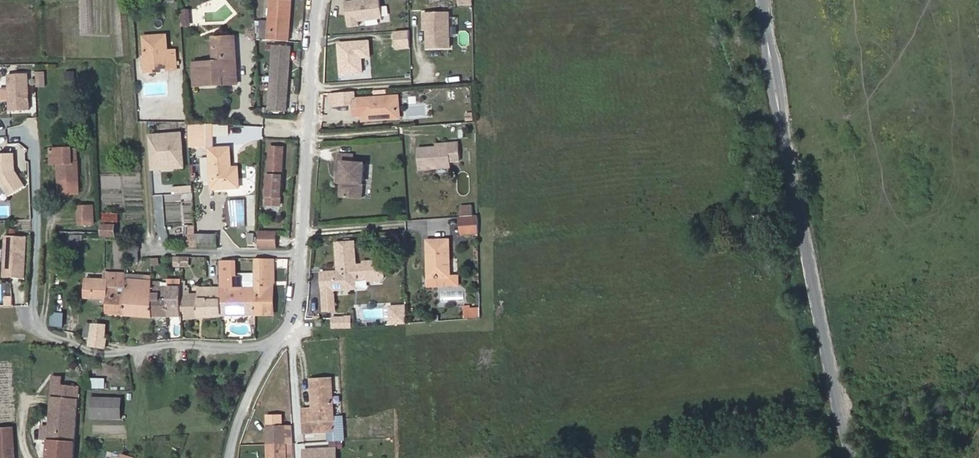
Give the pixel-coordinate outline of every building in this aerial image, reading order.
[(292,0),(271,0),(268,40),(289,41),(292,0)] [(381,18),(378,0),(346,0),(342,1),(346,28),(358,26),(358,21),(381,18)] [(190,25),(189,10),(182,11),(183,26),(190,25)] [(409,30),(392,30),(392,49),(409,49),(409,30)] [(168,70),(177,69),(175,50),(167,51),(166,35),(144,37),(146,72),(157,72),(157,68),(168,67),(168,70)] [(238,75),(237,55),(233,55),(232,37),(231,37),(213,38),(214,61),(193,63),(195,86),(224,84),(224,76),(238,75)] [(336,74),(361,74),(361,57),(369,57),(369,39),(336,39),(336,74)] [(291,48),(275,47),(272,79),(288,80),(291,48)] [(32,111),(32,73),(10,72),(9,110),(32,111)] [(44,73),(37,73),(37,87),(45,86),(44,73)] [(238,83),(238,75),(224,76),(224,84),(238,83)] [(288,80),(272,79),(270,112),(286,113),(288,80)] [(353,91),(337,92),(338,105),(353,104),(353,91)] [(397,116),(396,96),(361,98),(363,121),(380,120),(380,117),(397,116)] [(401,118),(399,96),(396,96),(397,116),(380,117),(380,120),(401,118)] [(182,145),(188,144),(186,124),(175,125),(175,130),(178,130),(179,136),(181,136),(182,145)] [(190,125),(191,147),(214,146),(213,135),(213,124),(190,125)] [(226,125),(213,124),(213,135),(226,134),(226,125)] [(437,147),(418,149),(420,170),(451,167),(451,161),(461,160),(459,142),(449,143),(449,146),(437,147)] [(212,181),(212,189),(239,187),(238,167),(231,167),(230,147),(210,149),(210,157),(212,181)] [(281,205),(284,148),(271,147),(270,147),(268,205),(281,205)] [(59,180),(78,179),(77,161),(72,162),(71,148),(52,149),(52,164),(58,164),(59,180)] [(0,153),(0,193),(21,192),(19,151),(0,153)] [(341,183),(340,196),(361,197),(364,164),(352,163),(352,155),(338,154),(337,176),(341,176),(341,183)] [(212,181),(210,157),(201,158),(203,182),(212,181)] [(473,203),(462,203),(462,211),(473,210),(473,203)] [(94,224),(94,206),(79,206),(80,225),(94,224)] [(765,220),(764,214),(748,216),(749,228),(755,227),(755,222),(759,221),(765,220)] [(478,215),(461,217),(461,226),(478,225),(478,215)] [(102,236),(116,236),(116,225),(102,225),(102,236)] [(478,225),(461,226),(462,234),(478,234),(478,225)] [(276,232),(261,232),(260,247),(276,247),(276,232)] [(28,278),(29,235),(5,234),(4,277),(28,278)] [(80,248),(80,235),(61,234),(61,243),(67,243),(66,248),(80,248)] [(196,234),(197,247),(217,247),(217,234),(196,234)] [(427,241),(428,259),(430,258),(431,278),(451,277),(449,240),(427,241)] [(338,271),(332,272),(333,290),(351,288),(351,285),(357,277),(364,277),(363,264),(357,265),(354,242),(341,243),(336,247),(338,267),(341,267),(342,271),(338,271)] [(139,261),(139,251),(129,251),(129,261),(139,261)] [(367,264),(363,264),(364,277),(357,277),(351,285),(351,288),(357,288),(357,280),(369,279),(367,264)] [(270,267),(255,268),(255,282),(255,287),(256,314),(274,314),(274,286),(270,286),(270,267)] [(332,272),(322,272),(324,295),(333,294),(333,290),(332,272)] [(126,274),(104,273),(104,281),(87,280),(86,298),(108,299),(107,313),(125,314),(126,274)] [(152,281),(152,277),(126,274),(125,314),(154,316),(153,288),(152,281)] [(221,275),(221,280),(225,280),(225,288),(235,288),(235,277),(235,274),(221,275)] [(256,314),(255,287),(243,287),(243,282),(243,277),(235,277),(235,288),(225,288),(225,280),(221,280),(221,288),(222,315),(256,314)] [(182,310),(182,289),(175,289),(173,289),(173,284),(173,281),(169,281),(169,288),(169,317),(182,317),(182,310)] [(169,317),(169,288),(161,288),(153,288),(154,316),(169,317)] [(199,295),(199,300),(187,300),(187,295),(187,289),(186,289),(186,310),(186,318),(222,315),(221,288),(199,289),(199,295)] [(391,307),(392,324),(408,323),(406,306),(391,307)] [(479,308),(464,309),(465,318),(480,317),(479,308)] [(66,327),(67,312),(54,311),(53,326),(66,327)] [(345,318),(332,318),(333,328),(345,328),(345,318)] [(93,323),(87,322),(85,336),(91,337),(93,323)] [(91,337),(90,346),(105,348),(106,339),(105,339),(106,324),(93,323),(91,337)] [(53,377),(51,397),(78,400),(79,386),(62,384),(62,378),(53,377)] [(106,379),(92,378),(92,389),(106,389),(106,379)] [(334,417),(332,378),(311,380),(313,408),(314,432),(328,432),(335,431),(334,417)] [(49,439),(49,441),(75,443),(78,400),(51,397),(50,424),(49,439)] [(122,398),(92,397),(91,418),(121,419),(122,398)] [(304,433),(314,432),(313,408),(303,409),(304,433)] [(282,415),(264,414),(264,431),(267,431),(268,444),(287,443),(287,432),(282,431),(282,415)] [(342,416),(334,417),(335,431),(343,431),(342,416)] [(49,439),(50,424),(42,424),(41,439),(49,439)] [(13,428),(0,429),(0,457),(15,457),(13,428)] [(335,431),(328,432),(328,441),(343,440),(343,431),(335,431)] [(75,443),(49,441),(47,457),(74,457),(75,443)] [(268,444),(268,457),(288,457),(287,443),(268,444)] [(300,457),(335,457),(336,447),(300,447),(300,457)]
